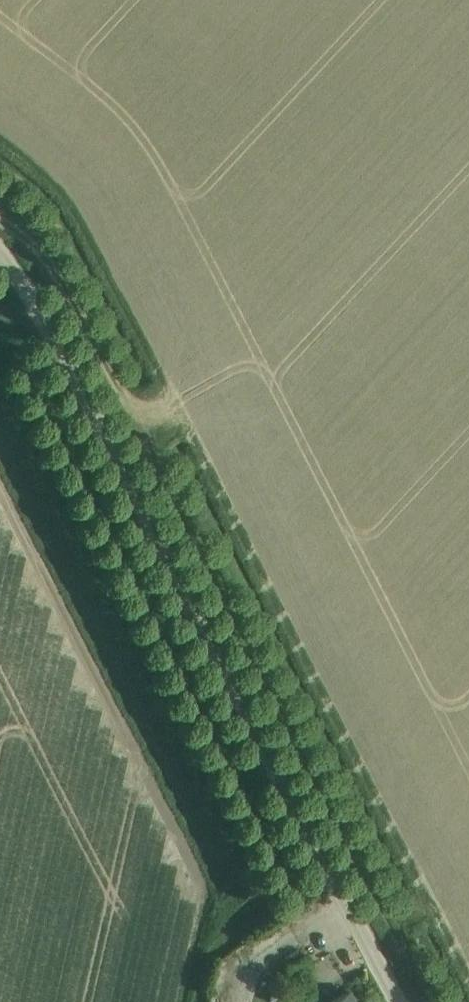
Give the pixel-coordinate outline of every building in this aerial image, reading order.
[(325,1001),(359,1001),(352,989),(325,1001)]
